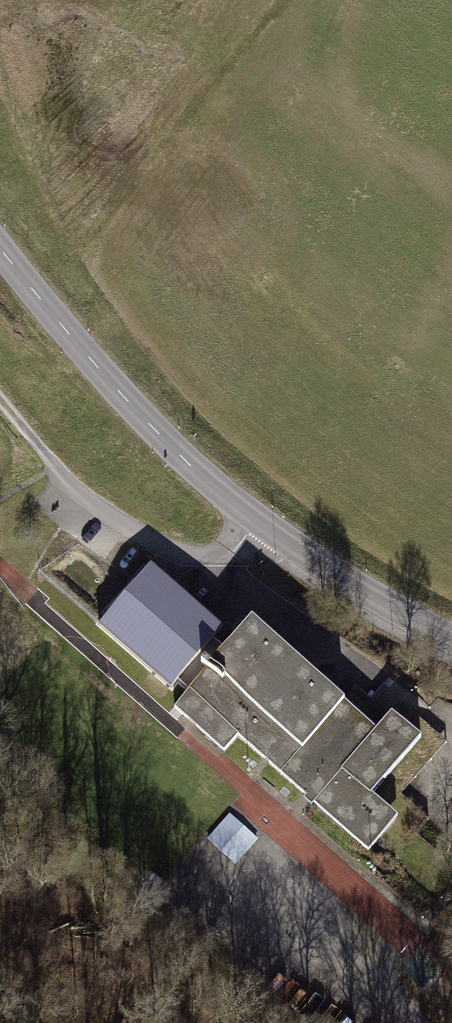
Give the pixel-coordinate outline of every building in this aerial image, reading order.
[(250,620),(175,704),(224,747),(238,731),(369,847),(398,815),(371,791),(416,740),(388,715),(374,730),(250,620)]
